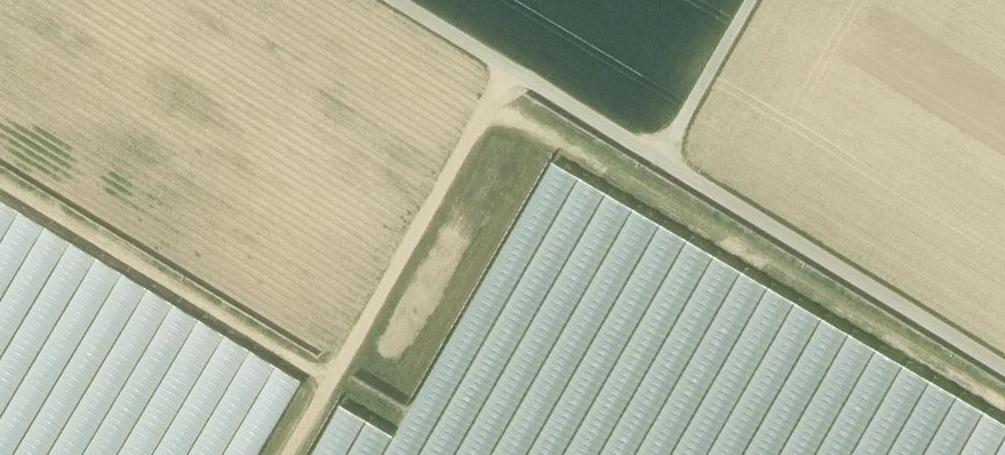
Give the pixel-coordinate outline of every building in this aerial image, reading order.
[(568,117),(406,407),(349,375),(302,454),(1004,454),(1004,381),(568,117)] [(0,184),(0,454),(279,454),(325,378),(0,184)]
